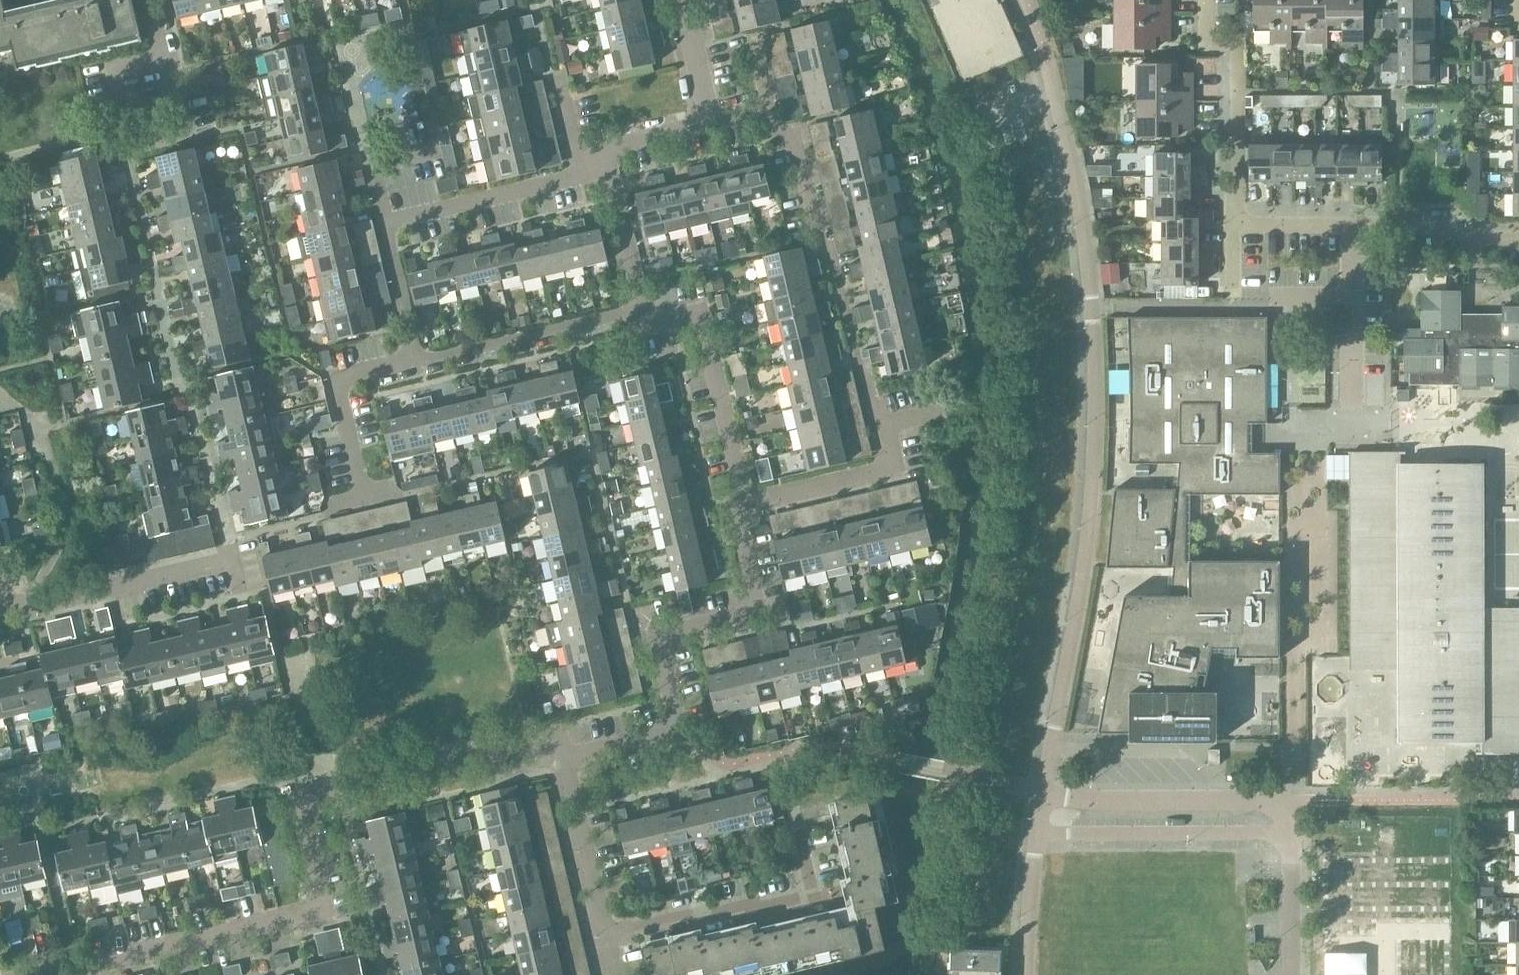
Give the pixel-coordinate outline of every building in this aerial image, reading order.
[(13,45),(19,70),(20,70),(19,63),(37,59),(38,65),(141,40),(141,41),(142,41),(132,0),(83,0),(7,18),(3,0),(0,0),(0,48),(13,45)] [(198,0),(174,0),(179,19),(201,14),(198,0)] [(201,14),(222,9),(220,0),(198,0),(201,14)] [(222,9),(243,4),(242,0),(220,0),(222,9)] [(602,8),(637,0),(600,0),(602,8)] [(607,29),(646,20),(642,6),(656,3),(655,0),(637,0),(602,8),(607,29)] [(737,9),(776,0),(735,0),(737,9)] [(776,0),(737,9),(742,31),(781,22),(776,0)] [(964,83),(1025,56),(1001,3),(999,4),(998,0),(938,0),(940,3),(931,7),(964,83)] [(1114,13),(1171,13),(1171,0),(1115,0),(1115,10),(1114,10),(1114,13)] [(1291,31),(1290,31),(1290,0),(1254,0),(1254,31),(1270,31),(1270,43),(1287,43),(1287,48),(1291,48),(1291,31)] [(1327,31),(1326,31),(1326,0),(1290,0),(1290,31),(1291,31),(1306,31),(1306,43),(1323,43),(1323,48),(1327,48),(1327,31)] [(1327,31),(1342,31),(1342,43),(1359,43),(1359,48),(1363,48),(1363,0),(1326,0),(1326,31),(1327,31)] [(1383,19),(1441,18),(1441,0),(1399,0),(1399,9),(1383,9),(1383,19)] [(727,4),(718,6),(722,21),(730,19),(727,4)] [(389,19),(404,16),(402,6),(387,9),(389,19)] [(722,21),(718,6),(709,8),(713,23),(722,21)] [(361,15),(364,26),(382,22),(380,11),(361,15)] [(1171,13),(1114,13),(1114,16),(1115,16),(1115,24),(1107,27),(1103,33),(1103,40),(1107,47),(1114,49),(1155,49),(1155,41),(1171,41),(1171,13)] [(469,30),(474,52),(512,42),(509,29),(523,26),(521,18),(507,21),(507,20),(469,30)] [(1399,40),(1434,40),(1441,40),(1441,18),(1383,19),(1383,28),(1399,28),(1399,40)] [(607,29),(612,50),(664,38),(662,31),(649,34),(646,20),(607,29)] [(791,30),(797,52),(835,43),(830,21),(791,30)] [(1475,28),(1475,41),(1488,41),(1488,28),(1475,28)] [(664,38),(612,50),(617,72),(656,63),(652,49),(666,45),(664,38)] [(1383,53),(1383,62),(1434,62),(1434,40),(1399,40),(1399,53),(1383,53)] [(474,52),(479,73),(531,60),(529,53),(516,56),(512,42),(474,52)] [(797,52),(802,73),(840,64),(835,43),(797,52)] [(265,53),(270,75),(322,63),(320,56),(307,59),(303,44),(265,53)] [(786,47),(777,49),(781,64),(790,62),(786,47)] [(781,64),(777,49),(769,51),(772,66),(781,64)] [(1084,57),(1062,57),(1062,58),(1065,77),(1066,77),(1084,77),(1084,57)] [(479,73),(484,93),(484,94),(517,86),(517,87),(523,85),(519,71),(533,68),(531,60),(479,73)] [(1434,62),(1383,62),(1383,72),(1399,72),(1399,85),(1441,85),(1441,62),(1434,62)] [(258,78),(263,99),(314,87),(310,74),(324,71),(322,63),(270,75),(258,78)] [(802,73),(807,94),(845,85),(840,64),(802,73)] [(1136,98),(1136,101),(1193,101),(1193,73),(1177,73),(1177,65),(1143,65),(1143,77),(1137,77),(1137,98),(1136,98)] [(209,69),(214,89),(226,86),(221,67),(209,69)] [(845,85),(807,94),(812,116),(850,107),(845,85)] [(468,96),(474,118),(539,103),(537,96),(520,100),(517,87),(517,86),(484,94),(484,93),(468,96)] [(268,120),(280,117),(332,105),(330,98),(317,101),(314,87),(263,99),(268,120)] [(796,89),(788,91),(791,105),(799,103),(796,89)] [(791,105),(788,91),(779,93),(782,108),(791,105)] [(546,94),(537,96),(539,103),(541,110),(550,108),(546,94)] [(1266,107),(1272,107),(1272,95),(1259,95),(1259,100),(1266,107)] [(1272,107),(1294,107),(1294,95),(1272,95),(1272,107)] [(1294,95),(1294,107),(1315,107),(1315,95),(1294,95)] [(1327,95),(1315,95),(1315,107),(1320,107),(1327,100),(1327,95)] [(1354,107),(1359,107),(1359,95),(1346,95),(1346,100),(1354,107)] [(1359,95),(1359,107),(1381,107),(1381,95),(1359,95)] [(1193,101),(1136,101),(1136,104),(1137,104),(1137,125),(1143,125),(1143,137),(1177,137),(1177,129),(1193,129),(1193,101)] [(474,118),(479,139),(527,128),(524,114),(541,110),(539,103),(474,118)] [(280,117),(285,138),(324,129),(320,116),(334,113),(332,105),(280,117)] [(840,141),(878,132),(887,130),(881,108),(834,119),(840,141)] [(479,139),(484,161),(532,149),(527,128),(479,139)] [(324,129),(285,138),(290,161),(349,147),(346,134),(326,139),(324,129)] [(845,162),(883,153),(878,132),(840,141),(845,162)] [(556,136),(548,138),(551,152),(560,150),(556,136)] [(829,136),(821,138),(824,152),(833,151),(829,136)] [(551,152),(548,138),(539,140),(542,154),(551,152)] [(824,152),(821,138),(812,140),(815,155),(824,152)] [(1279,181),(1294,181),(1294,138),(1272,138),(1272,145),(1272,184),(1276,184),(1279,181)] [(1311,184),(1315,184),(1315,138),(1294,138),(1294,181),(1308,181),(1311,184)] [(1323,181),(1337,181),(1337,138),(1315,138),(1315,184),(1320,184),(1323,181)] [(1337,138),(1337,181),(1351,181),(1351,186),(1359,186),(1359,138),(1337,138)] [(1382,138),(1359,138),(1359,186),(1367,186),(1367,181),(1382,181),(1382,138)] [(1267,184),(1272,184),(1272,145),(1249,145),(1249,181),(1264,181),(1267,184)] [(56,154),(64,185),(115,173),(114,165),(100,168),(97,154),(92,155),(90,146),(56,154)] [(147,175),(148,182),(200,170),(195,148),(156,157),(160,172),(147,175)] [(532,149),(484,161),(489,183),(537,171),(532,149)] [(849,183),(888,174),(883,153),(845,162),(849,183)] [(1154,153),(1154,176),(1206,176),(1206,166),(1190,166),(1190,153),(1154,153)] [(748,154),(739,156),(749,201),(771,196),(764,165),(751,168),(748,154)] [(733,172),(721,175),(731,218),(752,213),(749,201),(739,156),(730,158),(733,172)] [(299,169),(304,191),(355,179),(354,172),(340,175),(337,160),(299,169)] [(706,164),(697,166),(710,223),(731,218),(721,175),(709,178),(706,164)] [(679,185),(686,216),(689,228),(710,223),(697,166),(688,168),(691,182),(679,185)] [(1088,166),(1088,176),(1100,176),(1100,166),(1088,166)] [(364,169),(354,172),(355,179),(365,176),(365,175),(364,169)] [(163,187),(167,200),(205,191),(200,170),(148,182),(150,190),(163,187)] [(64,185),(69,206),(107,197),(104,183),(117,180),(115,173),(64,185)] [(664,173),(655,175),(665,221),(686,216),(679,185),(667,187),(664,173)] [(855,204),(893,195),(888,174),(849,183),(855,204)] [(439,178),(440,190),(460,187),(458,175),(439,178)] [(665,221),(655,175),(646,178),(649,192),(636,195),(643,226),(646,238),(668,233),(665,221)] [(365,176),(355,179),(357,186),(367,184),(365,176)] [(1154,176),(1154,197),(1190,197),(1190,185),(1206,185),(1206,176),(1154,176)] [(839,178),(831,180),(834,195),(842,193),(839,178)] [(304,191),(308,211),(309,212),(341,204),(341,205),(347,204),(344,189),(357,186),(355,179),(304,191)] [(834,195),(831,180),(821,182),(825,197),(834,195)] [(1090,189),(1092,197),(1101,198),(1101,189),(1090,189)] [(156,217),(158,224),(210,212),(205,191),(167,200),(170,214),(156,217)] [(1475,217),(1486,217),(1486,194),(1476,194),(1475,217)] [(860,226),(898,217),(893,195),(855,204),(860,226)] [(69,206),(73,227),(125,215),(124,207),(110,210),(107,197),(69,206)] [(1101,198),(1092,197),(1094,208),(1112,208),(1112,198),(1101,198)] [(1147,220),(1162,221),(1162,219),(1214,219),(1214,210),(1190,210),(1190,197),(1154,197),(1147,197),(1147,220)] [(303,212),(308,234),(346,225),(359,222),(358,215),(344,218),(341,205),(341,204),(309,212),(308,211),(303,212)] [(73,227),(79,249),(84,248),(84,247),(117,239),(117,238),(114,225),(137,220),(135,212),(125,215),(73,227)] [(177,243),(183,242),(182,241),(215,233),(215,232),(210,212),(158,224),(160,232),(173,229),(177,243)] [(861,233),(864,246),(864,247),(897,239),(897,240),(903,239),(898,217),(860,226),(851,228),(849,221),(841,223),(844,237),(861,233)] [(584,218),(575,220),(586,266),(608,261),(601,229),(588,232),(584,218)] [(1162,219),(1162,221),(1162,241),(1198,241),(1198,229),(1214,229),(1214,219),(1162,219)] [(570,237),(558,240),(565,271),(586,266),(575,220),(566,223),(570,237)] [(835,239),(844,237),(841,223),(832,225),(835,239)] [(346,225),(308,234),(313,255),(351,246),(351,247),(360,245),(358,237),(354,238),(354,239),(352,239),(348,237),(348,235),(346,225)] [(542,228),(533,230),(544,276),(565,271),(558,240),(546,242),(542,228)] [(528,247),(517,249),(516,249),(521,275),(520,275),(522,281),(544,276),(533,230),(524,233),(528,247)] [(172,258),(174,265),(226,253),(220,231),(215,232),(215,233),(182,241),(183,242),(186,255),(172,258)] [(499,232),(490,235),(500,280),(520,275),(521,275),(516,249),(517,249),(515,243),(502,246),(499,232)] [(376,233),(367,235),(370,250),(379,248),(376,233)] [(370,250),(367,235),(358,237),(360,245),(361,252),(370,250)] [(484,251),(472,254),(479,285),(500,280),(490,235),(481,237),(484,251)] [(76,250),(81,270),(141,255),(139,248),(126,251),(122,236),(117,238),(117,239),(84,247),(84,248),(79,249),(76,250)] [(849,265),(850,272),(902,260),(897,240),(897,239),(864,247),(864,246),(858,247),(862,262),(849,265)] [(1162,241),(1162,263),(1214,263),(1214,254),(1198,254),(1198,241),(1162,241)] [(456,242),(447,245),(458,290),(479,285),(472,254),(459,257),(456,242)] [(428,264),(429,270),(431,270),(437,295),(438,295),(458,290),(447,245),(438,247),(441,261),(428,264)] [(313,255),(318,276),(356,267),(351,247),(351,246),(313,255)] [(764,257),(769,279),(821,266),(819,259),(806,262),(802,248),(764,257)] [(189,269),(192,283),(231,274),(226,253),(174,265),(176,273),(189,269)] [(141,255),(81,270),(88,299),(130,289),(128,282),(133,281),(129,266),(143,263),(141,255)] [(659,263),(645,266),(647,277),(675,271),(672,257),(659,261),(659,263)] [(431,270),(429,270),(419,272),(415,258),(406,260),(408,270),(407,270),(416,306),(439,301),(438,295),(437,295),(431,270)] [(865,277),(869,290),(907,281),(902,260),(850,272),(852,280),(865,277)] [(1118,263),(1101,265),(1103,284),(1120,283),(1118,263)] [(1214,263),(1162,263),(1162,286),(1198,286),(1198,272),(1214,272),(1214,263)] [(769,279),(774,299),(774,300),(812,291),(809,277),(822,274),(821,266),(769,279)] [(318,276),(322,297),(361,288),(356,267),(318,276)] [(182,301),(184,308),(236,296),(231,274),(192,283),(196,297),(182,301)] [(385,275),(377,277),(380,292),(389,290),(385,275)] [(380,292),(377,277),(368,279),(371,294),(380,292)] [(858,307),(860,314),(912,302),(907,281),(869,290),(872,304),(858,307)] [(322,297),(328,320),(334,318),(333,317),(366,309),(366,308),(361,288),(322,297)] [(769,323),(779,321),(831,308),(829,301),(816,304),(812,291),(774,300),(774,299),(764,302),(769,323)] [(1421,328),(1398,328),(1398,340),(1404,340),(1404,373),(1409,373),(1409,385),(1411,385),(1459,385),(1459,386),(1518,386),(1518,306),(1502,306),(1502,314),(1461,314),(1461,291),(1421,291),(1421,328)] [(727,294),(716,296),(719,310),(730,307),(727,294)] [(199,312),(202,326),(241,317),(236,296),(184,308),(186,315),(199,312)] [(78,338),(88,336),(141,323),(139,313),(122,317),(119,302),(72,313),(78,338)] [(875,319),(879,332),(917,323),(912,302),(860,314),(862,322),(875,319)] [(293,324),(303,322),(298,303),(287,305),(293,324)] [(328,320),(324,321),(329,342),(377,330),(390,327),(388,319),(375,322),(371,307),(366,308),(366,309),(333,317),(334,318),(328,320)] [(858,307),(851,309),(853,316),(860,314),(858,307)] [(555,312),(553,313),(554,317),(563,315),(561,308),(554,310),(555,312)] [(779,321),(784,342),(822,333),(819,319),(832,316),(831,308),(779,321)] [(860,314),(853,316),(854,323),(862,322),(860,314)] [(192,343),(194,350),(246,338),(241,317),(202,326),(206,339),(192,343)] [(1189,494),(1280,495),(1280,453),(1248,453),(1248,423),(1267,423),(1267,317),(1128,317),(1130,366),(1130,400),(1130,464),(1172,464),(1172,463),(1179,463),(1177,489),(1175,489),(1114,489),(1106,568),(1168,568),(1168,567),(1174,567),(1171,596),(1168,596),(1124,596),(1098,733),(1129,733),(1129,743),(1217,743),(1217,693),(1204,693),(1204,691),(1196,689),(1199,674),(1207,676),(1211,653),(1236,657),(1236,658),(1280,658),(1280,561),(1189,561),(1186,561),(1186,494),(1189,494)] [(500,322),(489,325),(492,334),(502,331),(500,322)] [(88,336),(94,360),(130,352),(127,338),(144,334),(141,323),(88,336)] [(868,349),(870,356),(922,344),(917,323),(879,332),(882,346),(868,349)] [(784,342),(789,364),(841,351),(839,344),(826,347),(822,333),(784,342)] [(48,336),(50,345),(62,342),(60,334),(48,336)] [(246,338),(194,350),(196,357),(209,354),(212,369),(251,360),(246,338)] [(62,342),(50,345),(52,353),(64,351),(62,342)] [(922,344),(870,356),(872,364),(885,361),(889,375),(927,366),(922,344)] [(868,349),(861,351),(862,358),(870,356),(868,349)] [(330,350),(320,352),(323,368),(333,366),(330,350)] [(789,364),(794,384),(794,385),(826,377),(827,378),(833,377),(829,362),(843,359),(841,351),(789,364)] [(94,360),(100,385),(153,372),(150,362),(134,366),(130,352),(94,360)] [(557,360),(548,362),(559,407),(581,402),(573,371),(560,374),(557,360)] [(542,378),(530,381),(538,412),(559,407),(548,362),(539,364),(542,378)] [(621,380),(626,401),(671,391),(669,382),(655,385),(652,372),(645,374),(643,366),(637,367),(637,366),(607,373),(609,382),(621,380)] [(204,394),(207,404),(259,392),(253,367),(217,375),(221,390),(204,394)] [(515,370),(506,372),(517,417),(538,412),(530,381),(518,384),(515,370)] [(153,372),(100,385),(106,410),(142,401),(139,387),(155,383),(153,372)] [(487,391),(489,397),(490,397),(496,422),(497,422),(517,417),(506,372),(497,374),(500,388),(487,391)] [(284,377),(286,386),(297,383),(295,375),(284,377)] [(788,385),(793,407),(831,398),(827,378),(826,377),(794,385),(794,384),(788,385)] [(61,385),(63,394),(74,391),(72,382),(61,385)] [(297,383),(286,386),(288,394),(299,392),(297,383)] [(474,385),(465,388),(476,433),(498,428),(497,422),(496,422),(490,397),(489,397),(478,400),(474,385)] [(856,385),(847,387),(851,401),(859,399),(856,385)] [(851,401),(847,387),(838,389),(842,403),(851,401)] [(460,404),(447,407),(454,438),(476,433),(465,388),(456,390),(460,404)] [(1409,390),(1397,390),(1397,401),(1409,401),(1409,390)] [(74,391),(63,394),(65,402),(76,399),(74,391)] [(626,401),(631,422),(662,415),(659,403),(674,400),(671,391),(626,401)] [(226,411),(229,425),(264,417),(259,392),(207,404),(209,415),(226,411)] [(597,394),(584,398),(587,411),(600,408),(597,394)] [(432,396),(422,398),(433,443),(454,438),(447,407),(435,410),(432,396)] [(417,414),(405,417),(414,456),(435,451),(433,443),(422,398),(413,400),(417,414)] [(793,407),(798,428),(836,419),(831,398),(793,407)] [(128,412),(134,437),(187,425),(185,416),(173,419),(169,402),(128,412)] [(414,456),(405,417),(393,420),(390,406),(380,408),(382,417),(381,417),(388,444),(390,454),(392,461),(414,456)] [(218,453),(270,441),(277,440),(271,415),(264,417),(229,425),(232,439),(216,443),(218,453)] [(631,422),(636,443),(681,433),(679,424),(665,427),(662,415),(631,422)] [(757,417),(747,420),(749,430),(759,428),(757,417)] [(798,428),(803,449),(841,440),(836,419),(798,428)] [(600,423),(590,426),(592,431),(602,429),(600,423)] [(295,426),(297,435),(309,432),(307,424),(295,426)] [(134,437),(140,462),(181,452),(178,436),(189,433),(187,425),(134,437)] [(866,427),(857,428),(861,443),(869,441),(866,427)] [(861,443),(857,428),(848,431),(852,445),(861,443)] [(8,432),(10,440),(21,437),(19,429),(8,432)] [(309,432),(297,435),(299,443),(311,441),(309,432)] [(641,466),(647,464),(647,463),(672,457),(672,456),(669,445),(683,442),(681,433),(636,443),(641,466)] [(95,438),(97,446),(108,443),(106,435),(95,438)] [(21,437),(10,440),(12,449),(23,446),(21,437)] [(578,440),(568,442),(570,451),(580,449),(578,440)] [(841,440),(803,449),(808,471),(846,462),(841,440)] [(237,460),(240,474),(276,466),(270,441),(218,453),(221,464),(237,460)] [(108,443),(97,446),(98,455),(110,452),(108,443)] [(553,446),(547,447),(549,456),(555,454),(553,446)] [(140,462),(146,486),(199,474),(197,465),(185,468),(181,452),(140,462)] [(1352,658),(1399,658),(1400,744),(1401,744),(1401,742),(1481,742),(1481,754),(1518,754),(1518,620),(1482,620),(1482,462),(1480,462),(1480,464),(1401,464),(1401,452),(1394,452),(1352,452),(1352,658)] [(647,464),(652,484),(697,473),(695,464),(681,468),(678,455),(672,456),(672,457),(647,463),(647,464)] [(481,456),(472,459),(476,475),(485,472),(481,456)] [(770,456),(758,460),(764,480),(776,476),(770,456)] [(529,472),(534,494),(573,485),(569,472),(583,469),(581,461),(567,464),(567,463),(529,472)] [(1351,464),(1326,464),(1326,476),(1328,476),(1351,476),(1351,464)] [(227,492),(230,502),(282,490),(276,466),(240,474),(244,488),(227,492)] [(460,466),(450,468),(453,480),(463,478),(460,466)] [(405,490),(441,481),(438,472),(403,481),(405,490)] [(307,475),(309,484),(321,481),(319,473),(307,475)] [(652,484),(657,506),(688,498),(685,486),(699,483),(697,473),(652,484)] [(146,486),(152,511),(193,501),(189,485),(201,482),(199,474),(146,486)] [(19,480),(21,489),(33,486),(31,478),(19,480)] [(321,481),(309,484),(311,492),(323,490),(321,481)] [(477,481),(469,483),(472,494),(479,492),(477,481)] [(616,481),(605,483),(608,494),(619,491),(616,481)] [(915,509),(901,512),(910,551),(944,543),(939,521),(927,524),(917,481),(909,483),(915,509)] [(106,487),(107,495),(119,492),(117,484),(106,487)] [(534,494),(539,515),(591,503),(589,496),(576,499),(573,485),(534,494)] [(33,486),(21,489),(23,497),(35,495),(33,486)] [(867,493),(869,501),(883,498),(881,489),(867,493)] [(282,490),(230,502),(232,513),(242,511),(245,524),(244,525),(244,526),(288,515),(282,490)] [(119,492),(107,495),(109,504),(121,501),(119,492)] [(479,492),(472,494),(484,545),(506,540),(497,502),(482,505),(479,492)] [(468,509),(454,512),(463,550),(484,545),(472,494),(464,495),(468,509)] [(657,506),(662,527),(707,516),(705,507),(691,511),(688,498),(657,506)] [(883,498),(869,501),(871,510),(885,507),(883,498)] [(825,503),(827,511),(841,508),(839,499),(825,503)] [(187,529),(198,526),(211,523),(208,514),(197,517),(193,501),(152,511),(142,513),(148,538),(152,537),(163,534),(175,532),(187,529)] [(437,502),(430,504),(442,555),(463,550),(454,512),(440,515),(437,502)] [(621,502),(611,504),(613,515),(623,513),(621,502)] [(539,515),(544,537),(582,527),(579,514),(593,511),(591,503),(539,515)] [(411,522),(412,528),(413,528),(421,560),(422,560),(442,555),(430,504),(422,505),(426,519),(411,522)] [(379,508),(381,517),(396,513),(393,505),(379,508)] [(841,508),(827,511),(829,520),(843,517),(841,508)] [(783,512),(785,521),(799,517),(797,509),(783,512)] [(901,512),(880,517),(889,556),(910,551),(901,512)] [(396,513),(381,517),(383,526),(398,522),(396,513)] [(336,518),(338,527),(353,523),(351,515),(336,518)] [(662,527),(667,548),(698,541),(695,529),(709,526),(707,516),(662,527)] [(799,517),(785,521),(787,530),(801,526),(799,517)] [(880,517),(859,522),(868,560),(889,556),(880,517)] [(859,522),(838,527),(847,565),(868,560),(859,522)] [(216,547),(211,523),(198,526),(204,550),(216,547)] [(353,523),(338,527),(340,536),(355,532),(353,523)] [(516,523),(507,525),(509,536),(518,534),(516,523)] [(187,529),(192,552),(204,550),(198,526),(187,529)] [(45,536),(43,527),(31,530),(33,539),(45,536)] [(544,537),(549,558),(601,545),(599,538),(586,541),(582,527),(544,537)] [(838,527),(817,532),(826,570),(847,565),(838,527)] [(413,528),(412,528),(392,533),(401,571),(423,566),(422,560),(421,560),(413,528)] [(175,532),(181,555),(192,552),(187,529),(175,532)] [(163,534),(169,558),(181,555),(175,532),(163,534)] [(310,532),(303,533),(315,585),(335,580),(336,580),(328,548),(329,547),(328,542),(313,545),(310,532)] [(817,532),(796,537),(805,575),(826,570),(817,532)] [(116,536),(119,545),(129,543),(130,542),(128,533),(116,536)] [(299,548),(285,552),(294,590),(315,585),(303,533),(296,535),(299,548)] [(392,533),(371,538),(380,576),(401,571),(392,533)] [(152,537),(157,561),(169,558),(163,534),(152,537)] [(152,537),(148,538),(140,540),(146,563),(157,561),(152,537)] [(805,575),(796,537),(774,542),(783,581),(805,575)] [(371,538),(349,543),(358,581),(380,576),(371,538)] [(140,540),(130,542),(129,543),(134,566),(146,563),(140,540)] [(667,548),(672,569),(717,558),(715,549),(701,553),(698,541),(667,548)] [(294,590),(285,552),(271,555),(268,542),(260,543),(263,556),(263,557),(272,595),(294,590)] [(119,545),(117,545),(123,569),(134,566),(129,543),(119,545)] [(349,543),(329,547),(328,548),(336,580),(335,580),(336,586),(358,581),(349,543)] [(522,543),(511,545),(513,552),(524,550),(522,543)] [(123,569),(117,545),(105,548),(110,572),(123,569)] [(549,558),(554,579),(592,570),(589,556),(603,553),(601,545),(549,558)] [(677,591),(688,589),(708,584),(705,571),(719,568),(717,558),(672,569),(677,591)] [(554,579),(559,600),(611,588),(609,581),(596,584),(592,570),(554,579)] [(619,579),(609,581),(611,588),(620,586),(619,579)] [(620,586),(611,588),(613,596),(622,594),(620,586)] [(559,600),(564,621),(564,622),(597,614),(597,615),(603,614),(599,599),(613,596),(611,588),(559,600)] [(694,612),(688,589),(677,591),(682,614),(694,612)] [(934,591),(925,591),(926,600),(934,599),(934,591)] [(854,594),(833,599),(837,615),(858,610),(854,594)] [(810,601),(791,606),(795,625),(814,620),(810,601)] [(110,604),(95,608),(100,629),(115,625),(110,604)] [(238,607),(250,660),(252,667),(277,661),(267,619),(252,623),(248,604),(238,607)] [(925,606),(901,612),(907,635),(931,629),(925,606)] [(231,626),(217,629),(226,666),(250,660),(238,607),(227,609),(231,626)] [(889,627),(876,630),(885,669),(907,663),(916,661),(911,638),(901,641),(894,612),(886,614),(889,627)] [(70,614),(44,620),(49,641),(75,635),(70,614)] [(558,622),(563,644),(602,635),(597,615),(597,614),(564,622),(564,621),(558,622)] [(199,616),(188,618),(201,672),(226,666),(217,629),(203,632),(199,616)] [(182,637),(168,640),(177,678),(201,672),(188,618),(178,621),(182,637)] [(859,620),(851,622),(864,674),(885,669),(876,630),(862,633),(859,620)] [(626,621),(617,623),(621,638),(630,636),(626,621)] [(847,637),(833,640),(842,679),(864,674),(851,622),(844,623),(847,637)] [(621,638),(617,623),(609,626),(612,640),(621,638)] [(91,644),(100,679),(101,685),(124,680),(123,674),(124,674),(119,652),(113,626),(104,628),(107,640),(91,644)] [(150,627),(139,630),(152,683),(177,678),(168,640),(154,644),(150,627)] [(132,649),(119,652),(124,674),(123,674),(124,680),(126,689),(152,683),(139,630),(129,632),(132,649)] [(816,630),(808,632),(821,684),(842,679),(833,640),(819,643),(816,630)] [(789,650),(791,656),(792,656),(800,689),(801,688),(821,684),(808,632),(801,634),(804,647),(789,650)] [(757,637),(759,645),(774,642),(772,633),(757,637)] [(563,644),(568,665),(607,656),(602,635),(563,644)] [(72,636),(64,638),(75,685),(100,679),(91,644),(75,648),(72,636)] [(41,656),(44,667),(45,667),(50,691),(75,685),(64,638),(55,640),(58,652),(41,656)] [(21,641),(13,642),(16,654),(24,652),(21,641)] [(16,654),(13,642),(4,645),(7,656),(16,654)] [(774,642),(759,645),(762,654),(776,651),(774,642)] [(715,647),(717,655),(732,652),(730,643),(715,647)] [(732,652),(717,655),(720,664),(734,661),(732,652)] [(568,665),(573,686),(612,677),(607,656),(568,665)] [(792,656),(791,656),(771,661),(780,699),(802,694),(801,688),(800,689),(792,656)] [(771,661),(750,666),(759,704),(780,699),(771,661)] [(26,662),(18,663),(30,712),(54,707),(50,691),(45,667),(44,667),(28,671),(26,662)] [(0,680),(0,698),(5,718),(30,712),(18,663),(9,666),(12,677),(0,680)] [(636,663),(627,665),(631,680),(640,678),(636,663)] [(631,680),(627,665),(619,668),(622,682),(631,680)] [(750,666),(729,671),(738,709),(759,704),(750,666)] [(738,709),(729,671),(707,676),(716,715),(738,709)] [(612,677),(573,686),(578,708),(617,699),(612,677)] [(265,688),(257,690),(260,701),(268,699),(265,688)] [(260,701),(257,690),(248,692),(251,703),(260,701)] [(216,699),(208,701),(211,713),(219,711),(216,699)] [(121,702),(123,714),(132,712),(129,700),(121,702)] [(211,713),(208,701),(199,703),(202,715),(211,713)] [(551,703),(543,704),(545,714),(553,712),(551,703)] [(90,710),(81,712),(84,723),(93,721),(90,710)] [(168,711),(159,713),(162,724),(171,722),(168,711)] [(84,723),(81,712),(72,714),(75,725),(84,723)] [(864,712),(853,715),(855,724),(869,721),(868,715),(864,712)] [(162,724),(159,713),(150,715),(153,727),(162,724)] [(61,734),(48,737),(51,751),(65,748),(62,734),(61,734)] [(1232,746),(1232,751),(1220,751),(1220,749),(1208,749),(1208,764),(1220,764),(1249,764),(1249,746),(1232,746)] [(20,750),(13,751),(14,759),(22,757),(20,750)] [(642,948),(648,974),(675,974),(703,968),(705,974),(759,961),(760,967),(842,948),(844,960),(885,950),(875,907),(887,905),(881,878),(886,876),(867,793),(861,795),(857,777),(796,792),(803,820),(831,813),(833,820),(838,819),(842,839),(838,840),(846,874),(850,873),(852,882),(847,883),(849,894),(844,895),(852,925),(839,929),(834,910),(816,914),(817,919),(797,923),(796,919),(762,927),(763,931),(754,933),(753,928),(742,931),(741,926),(707,934),(708,938),(699,940),(698,935),(687,937),(686,932),(652,941),(653,945),(642,948)] [(752,778),(743,780),(754,826),(775,820),(775,818),(784,816),(777,789),(769,791),(768,789),(755,792),(752,778)] [(737,796),(725,799),(733,830),(754,826),(743,780),(734,782),(737,796)] [(482,806),(488,828),(526,819),(521,797),(519,797),(516,786),(481,794),(484,806),(482,806)] [(710,787),(701,790),(712,835),(733,830),(725,799),(713,802),(710,787)] [(695,806),(683,809),(690,840),(712,835),(701,790),(692,792),(695,806)] [(235,795),(225,797),(237,849),(262,843),(261,840),(259,828),(256,817),(254,808),(239,811),(235,795)] [(218,816),(204,819),(212,855),(213,855),(214,861),(238,855),(237,849),(225,797),(214,800),(218,816)] [(668,797),(659,799),(670,845),(690,840),(683,809),(671,812),(668,797)] [(253,804),(254,808),(256,817),(279,811),(276,799),(253,804)] [(653,816),(641,819),(648,850),(670,845),(659,799),(650,802),(653,816)] [(551,805),(542,807),(545,822),(554,820),(551,805)] [(545,822),(542,807),(533,809),(537,824),(545,822)] [(648,850),(641,819),(629,821),(626,807),(617,809),(619,819),(618,819),(626,854),(621,855),(624,868),(651,862),(648,850)] [(358,850),(411,837),(420,835),(414,810),(369,821),(372,836),(355,839),(358,850)] [(185,811),(177,814),(189,867),(214,861),(213,855),(212,855),(204,819),(188,823),(185,811)] [(282,823),(279,811),(256,817),(259,828),(282,823)] [(171,827),(155,831),(165,872),(189,867),(177,814),(168,816),(171,827)] [(469,818),(455,822),(457,832),(472,829),(469,818)] [(488,828),(493,849),(531,840),(526,819),(488,828)] [(435,823),(437,831),(449,828),(447,820),(435,823)] [(136,823),(128,825),(140,878),(165,872),(155,831),(139,835),(136,823)] [(284,834),(282,823),(259,828),(261,840),(284,834)] [(122,839),(106,843),(115,878),(114,878),(115,884),(140,878),(128,825),(119,827),(122,839)] [(449,828),(437,831),(439,840),(451,837),(449,828)] [(20,829),(9,831),(22,883),(46,877),(38,842),(24,845),(20,829)] [(90,884),(91,890),(115,884),(114,878),(115,878),(106,843),(92,846),(88,830),(78,832),(90,884)] [(0,851),(0,888),(22,883),(9,831),(0,833),(0,841),(2,850),(0,851)] [(65,890),(90,884),(78,832),(67,835),(71,851),(56,854),(65,890)] [(261,840),(262,843),(264,851),(287,846),(284,834),(261,840)] [(377,857),(380,871),(417,862),(411,837),(358,850),(360,861),(377,857)] [(493,849),(498,870),(536,861),(531,840),(493,849)] [(287,846),(264,851),(267,863),(290,858),(287,846)] [(561,847),(552,849),(555,864),(564,862),(561,847)] [(555,864),(552,849),(543,852),(547,866),(555,864)] [(1477,853),(1477,861),(1488,861),(1488,853),(1477,853)] [(290,858),(267,863),(270,875),(292,869),(290,858)] [(1325,860),(1325,932),(1373,932),(1373,920),(1445,920),(1445,860),(1325,860)] [(498,870),(503,891),(541,882),(536,861),(498,870)] [(367,888),(369,899),(423,886),(417,862),(380,871),(384,884),(367,888)] [(292,869),(270,875),(272,887),(295,881),(292,869)] [(446,871),(448,880),(460,878),(458,869),(446,871)] [(695,877),(677,881),(680,893),(698,889),(695,877)] [(460,878),(448,880),(450,888),(462,885),(460,878)] [(254,882),(245,884),(248,896),(256,894),(254,882)] [(503,891),(508,913),(546,904),(541,882),(503,891)] [(248,896),(245,884),(237,886),(239,898),(248,896)] [(389,906),(392,920),(429,911),(423,886),(369,899),(372,910),(389,906)] [(1480,888),(1480,896),(1493,896),(1493,888),(1480,888)] [(571,890),(562,892),(565,907),(574,905),(571,890)] [(565,907),(562,892),(553,894),(557,909),(565,907)] [(204,894),(196,896),(199,908),(207,906),(204,894)] [(199,908),(196,896),(187,898),(190,910),(199,908)] [(1477,899),(1477,908),(1486,908),(1486,899),(1477,899)] [(508,913),(513,934),(551,925),(546,904),(508,913)] [(155,905),(147,907),(150,919),(158,917),(155,905)] [(150,919),(147,907),(138,909),(141,921),(150,919)] [(379,937),(381,948),(435,935),(429,911),(392,920),(395,933),(379,937)] [(38,916),(30,918),(33,930),(41,928),(38,916)] [(106,917),(98,919),(101,931),(109,929),(106,917)] [(458,920),(460,929),(472,926),(469,917),(458,920)] [(33,930),(30,918),(21,920),(24,932),(33,930)] [(101,931),(98,919),(89,921),(92,933),(101,931)] [(1517,943),(1518,943),(1518,920),(1508,920),(1508,943),(1517,943)] [(337,925),(312,931),(317,953),(342,947),(337,925)] [(513,934),(518,955),(556,946),(551,925),(513,934)] [(472,926),(460,929),(462,937),(473,934),(472,926)] [(581,932),(572,934),(575,949),(584,947),(581,932)] [(575,949),(572,934),(563,937),(567,951),(575,949)] [(400,955),(404,969),(440,960),(435,935),(381,948),(384,959),(400,955)] [(1397,974),(1445,974),(1445,941),(1397,941),(1397,974)] [(523,974),(526,974),(561,967),(556,946),(518,955),(523,974)] [(331,949),(338,974),(364,974),(359,955),(343,959),(340,947),(331,949)] [(311,974),(338,974),(331,949),(323,951),(326,963),(309,967),(311,974)] [(1002,971),(1001,971),(1001,957),(998,957),(995,954),(996,951),(956,950),(956,953),(954,955),(950,955),(950,969),(949,969),(949,974),(1002,974),(1002,971)] [(289,952),(281,954),(283,965),(292,963),(289,952)] [(1325,974),(1365,974),(1365,953),(1325,953),(1325,974)] [(281,954),(272,956),(275,967),(283,965),(281,954)] [(440,960),(404,969),(405,974),(444,974),(440,960)] [(232,965),(234,974),(243,974),(240,963),(232,965)] [(223,967),(225,974),(234,974),(232,965),(223,967)] [(471,974),(483,974),(481,967),(470,970),(471,974)] [(561,967),(526,974),(563,974),(561,967)]
